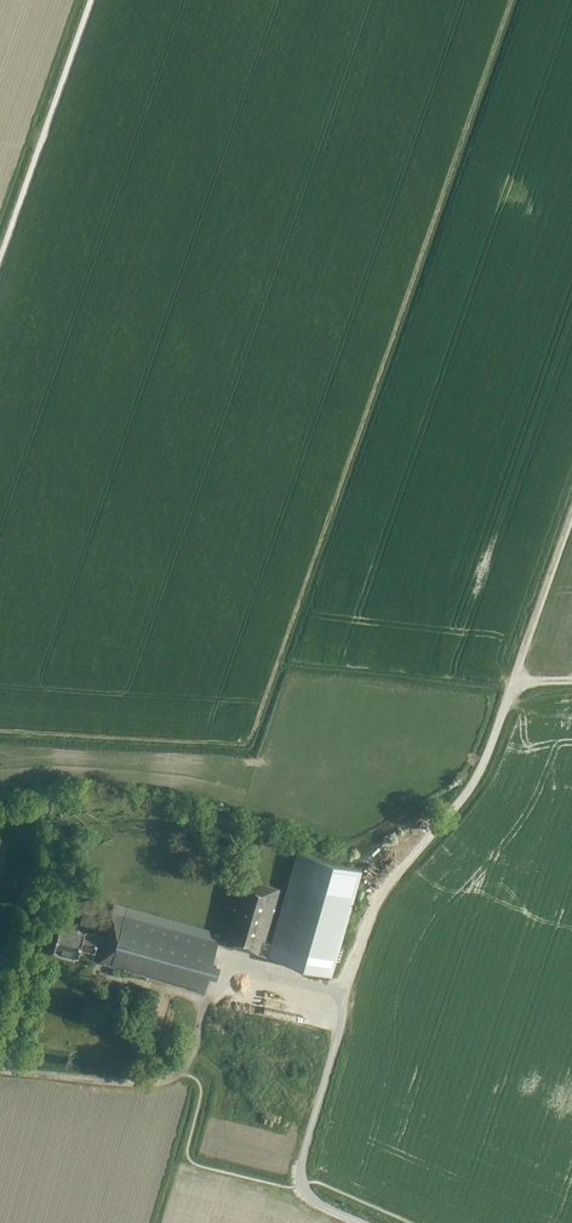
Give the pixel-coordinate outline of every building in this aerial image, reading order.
[(295,850),(284,890),(239,877),(220,943),(265,956),(332,973),(363,868),(295,850)] [(103,943),(97,965),(204,994),(221,933),(114,905),(105,937),(100,936),(100,935),(61,925),(54,953),(78,959),(80,950),(95,954),(98,942),(103,943)] [(145,1028),(155,1030),(160,1012),(150,1009),(145,1028)]
